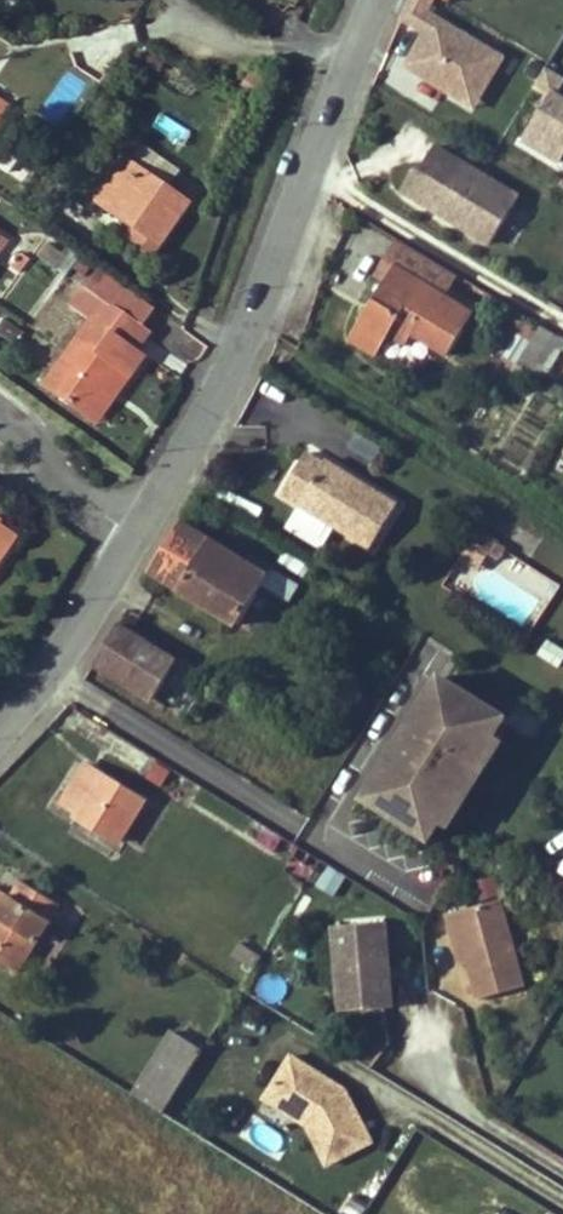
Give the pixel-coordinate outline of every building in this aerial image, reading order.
[(402,19),(427,34),(406,68),(476,110),(516,43),(460,10),(443,0),(411,0),(402,19)] [(460,10),(466,0),(443,0),(460,10)] [(527,135),(562,156),(562,91),(557,87),(527,135)] [(9,107),(0,101),(0,119),(9,107)] [(506,189),(422,139),(406,164),(402,162),(389,183),(446,217),(449,212),(457,217),(454,222),(478,236),(506,189)] [(0,145),(0,167),(7,172),(18,157),(0,145)] [(120,155),(90,196),(107,208),(123,219),(135,228),(125,242),(146,257),(186,202),(120,155)] [(449,212),(446,217),(454,222),(457,217),(449,212)] [(135,228),(123,219),(113,234),(125,242),(135,228)] [(398,267),(388,284),(391,286),(382,301),(379,299),(354,338),(379,354),(392,333),(408,343),(414,334),(448,356),(474,312),(448,296),(460,276),(400,240),(387,261),(398,267)] [(30,262),(21,255),(12,267),(22,274),(30,262)] [(377,277),(388,284),(398,267),(387,261),(377,277)] [(103,299),(139,325),(153,306),(116,280),(103,299)] [(89,320),(43,383),(88,416),(120,371),(128,376),(143,356),(135,350),(149,331),(139,325),(103,299),(83,284),(68,305),(89,320)] [(560,337),(514,309),(492,345),(539,373),(560,337)] [(96,422),(128,376),(120,371),(88,416),(96,422)] [(323,463),(307,453),(282,493),(306,508),(371,547),(399,502),(366,482),(363,486),(353,481),(356,476),(326,458),(323,463)] [(366,482),(356,476),(353,481),(363,486),(366,482)] [(254,556),(251,563),(181,521),(151,569),(240,622),(264,583),(290,598),(298,583),(254,556)] [(0,525),(0,537),(12,546),(18,538),(0,525)] [(460,560),(476,568),(483,556),(495,562),(505,546),(478,530),(460,560)] [(12,546),(0,537),(0,564),(12,546)] [(12,546),(0,564),(0,604),(7,609),(37,564),(12,546)] [(153,699),(177,660),(118,625),(95,663),(153,699)] [(538,658),(557,669),(562,661),(562,653),(547,642),(538,658)] [(411,727),(421,733),(406,757),(396,750),(366,798),(430,839),(442,820),(440,813),(457,786),(464,785),(471,773),(470,766),(487,739),(494,737),(506,718),(442,678),(411,727)] [(411,727),(396,750),(406,757),(421,733),(411,727)] [(440,813),(442,820),(449,825),(502,742),(494,737),(487,739),(470,766),(471,773),(464,785),(457,786),(440,813)] [(195,782),(152,755),(137,777),(180,804),(195,782)] [(118,841),(145,799),(88,765),(64,804),(80,813),(78,817),(118,841)] [(321,860),(284,837),(277,848),(313,873),(321,860)] [(499,878),(474,879),(475,900),(499,899),(499,878)] [(0,907),(0,959),(20,972),(52,921),(49,919),(58,903),(21,881),(12,896),(8,894),(0,907)] [(503,898),(449,915),(456,935),(464,933),(473,961),(485,998),(530,984),(503,898)] [(337,924),(343,1009),(393,1006),(387,921),(337,924)] [(464,933),(456,935),(465,964),(473,961),(464,933)] [(253,969),(262,955),(240,941),(232,956),(253,969)] [(170,1100),(202,1049),(172,1030),(140,1081),(170,1100)] [(291,1056),(268,1093),(301,1113),(328,1165),(373,1142),(352,1101),(345,1105),(341,1097),(345,1089),(291,1056)] [(352,1101),(345,1089),(341,1097),(345,1105),(352,1101)] [(268,1093),(265,1099),(298,1119),(301,1113),(268,1093)]
